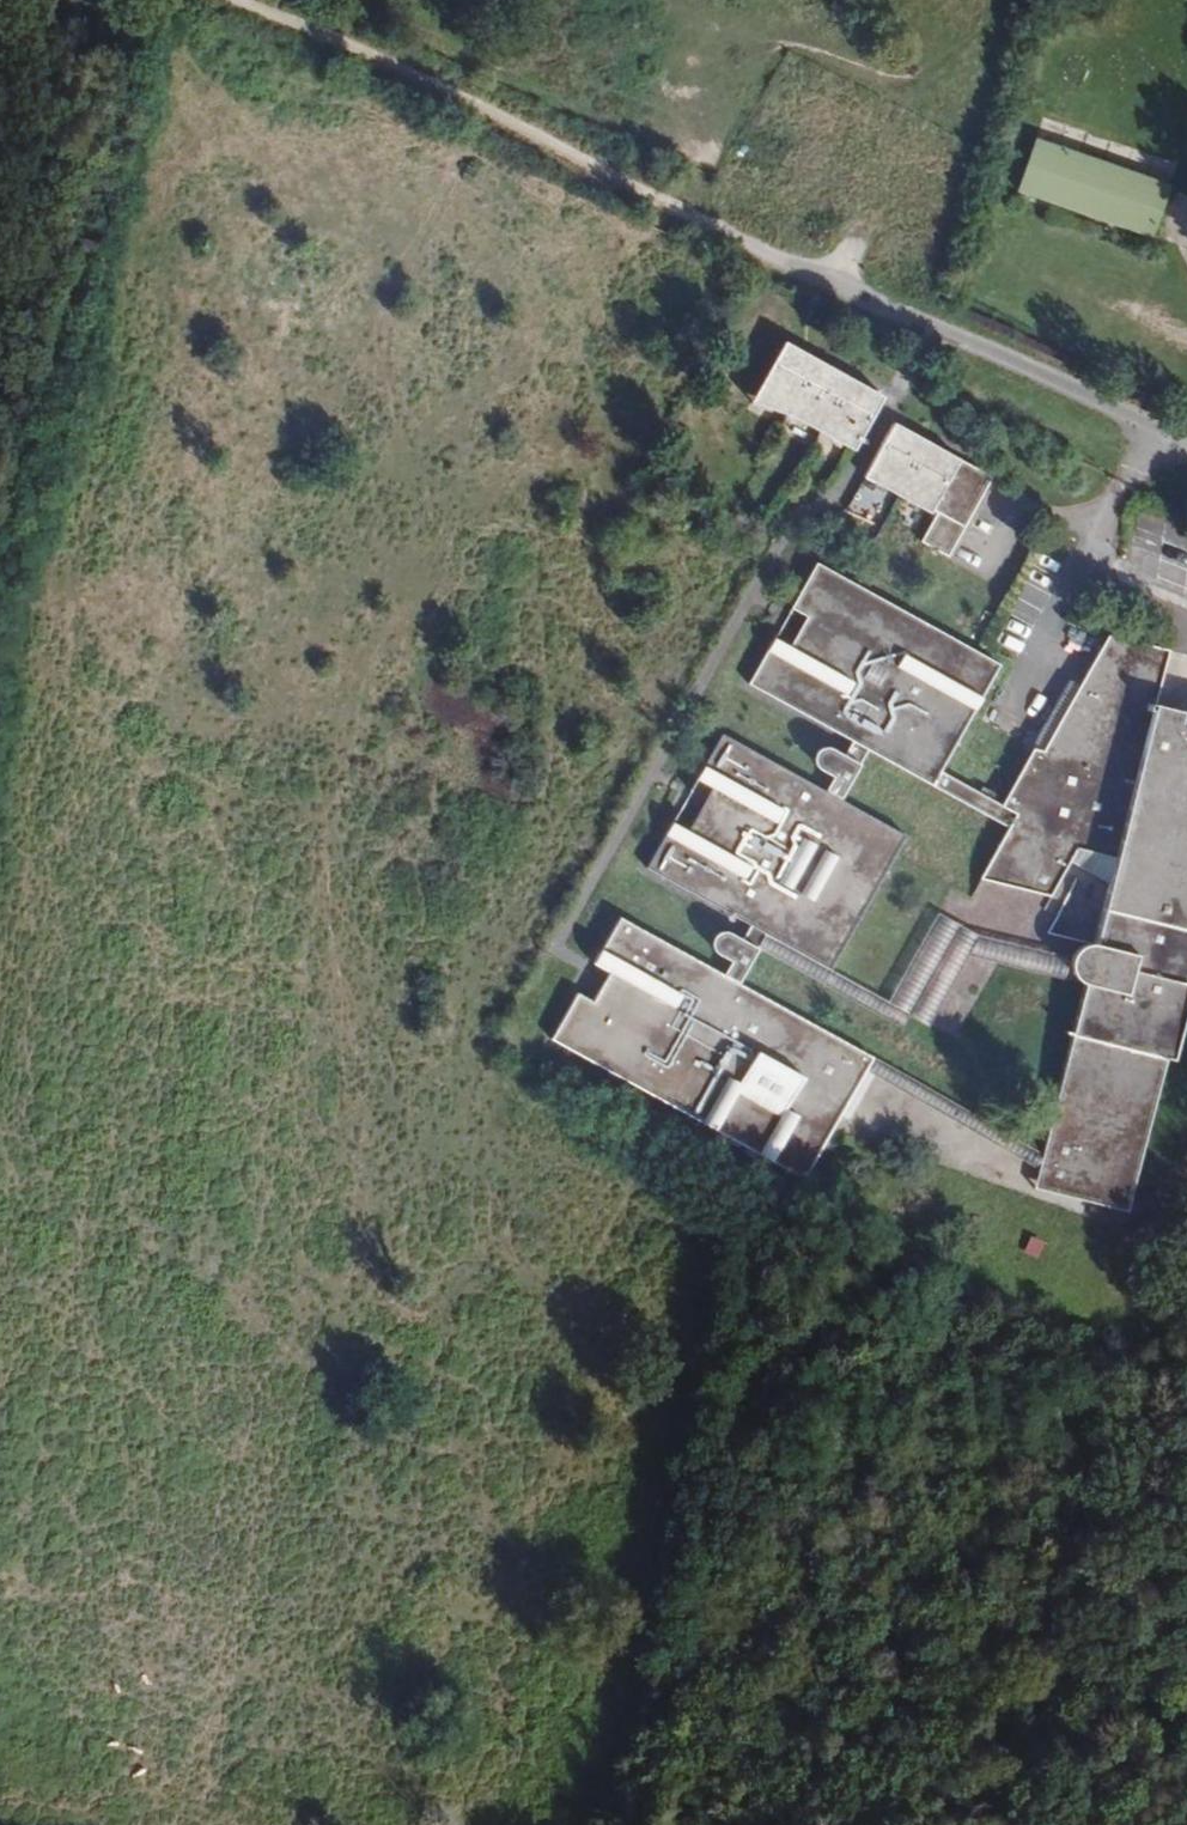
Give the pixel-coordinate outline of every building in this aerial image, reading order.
[(1159,177),(1035,145),(1020,199),(1146,232),(1159,177)] [(782,342),(750,403),(788,414),(854,448),(882,394),(782,342)] [(892,423),(865,477),(930,511),(932,509),(939,511),(924,542),(950,555),(991,474),(892,423)] [(893,747),(950,637),(763,540),(738,585),(754,593),(737,624),(723,616),(698,662),(805,718),(797,733),(783,726),(776,726),(773,728),(770,730),(767,734),(767,738),(768,742),(770,746),(773,749),(779,753),(785,755),(778,769),(671,713),(647,760),(662,769),(640,811),(624,803),(599,851),(705,905),(697,921),(684,915),(680,914),(676,915),(672,917),(669,920),(668,923),(668,926),(668,931),(671,934),(674,938),(685,944),(678,958),(572,903),(548,949),(563,957),(548,987),(532,979),(508,1025),(764,1159),(829,1037),(694,966),(721,914),(787,948),(859,812),(793,777),(820,726),(964,801),(937,853),(1008,871),(1026,836),(1033,821),(1072,830),(1066,858),(1053,917),(1064,919),(1056,961),(1047,960),(1043,958),(1003,1132),(1016,1134),(1011,1156),(1054,1165),(1052,1173),(1085,1179),(1098,1135),(1102,1131),(1125,1031),(1134,1032),(1151,956),(1142,954),(1166,850),(1185,764),(1177,762),(1180,747),(1162,742),(1152,721),(1159,686),(1106,674),(1119,619),(1059,606),(1033,658),(998,725),(988,722),(957,780),(948,776),(933,768),(893,747)] [(1186,757),(1186,693),(1159,686),(1152,721),(1162,742),(1180,747),(1177,762),(1185,764),(1186,757)] [(952,769),(937,760),(933,768),(948,776),(952,769)] [(1066,858),(1072,830),(1033,821),(1026,836),(1066,858)] [(1142,954),(1179,854),(1166,850),(1142,954)] [(1056,961),(1064,919),(1053,917),(1049,917),(1044,917),(1039,920),(1035,924),(1031,928),(1029,933),(1028,938),(1029,943),(1031,947),(1033,951),(1037,955),(1043,958),(1047,960),(1056,961)] [(1054,1165),(1011,1156),(1016,1134),(1003,1132),(995,1165),(1089,1187),(1102,1131),(1098,1135),(1085,1179),(1052,1173),(1054,1165)]
